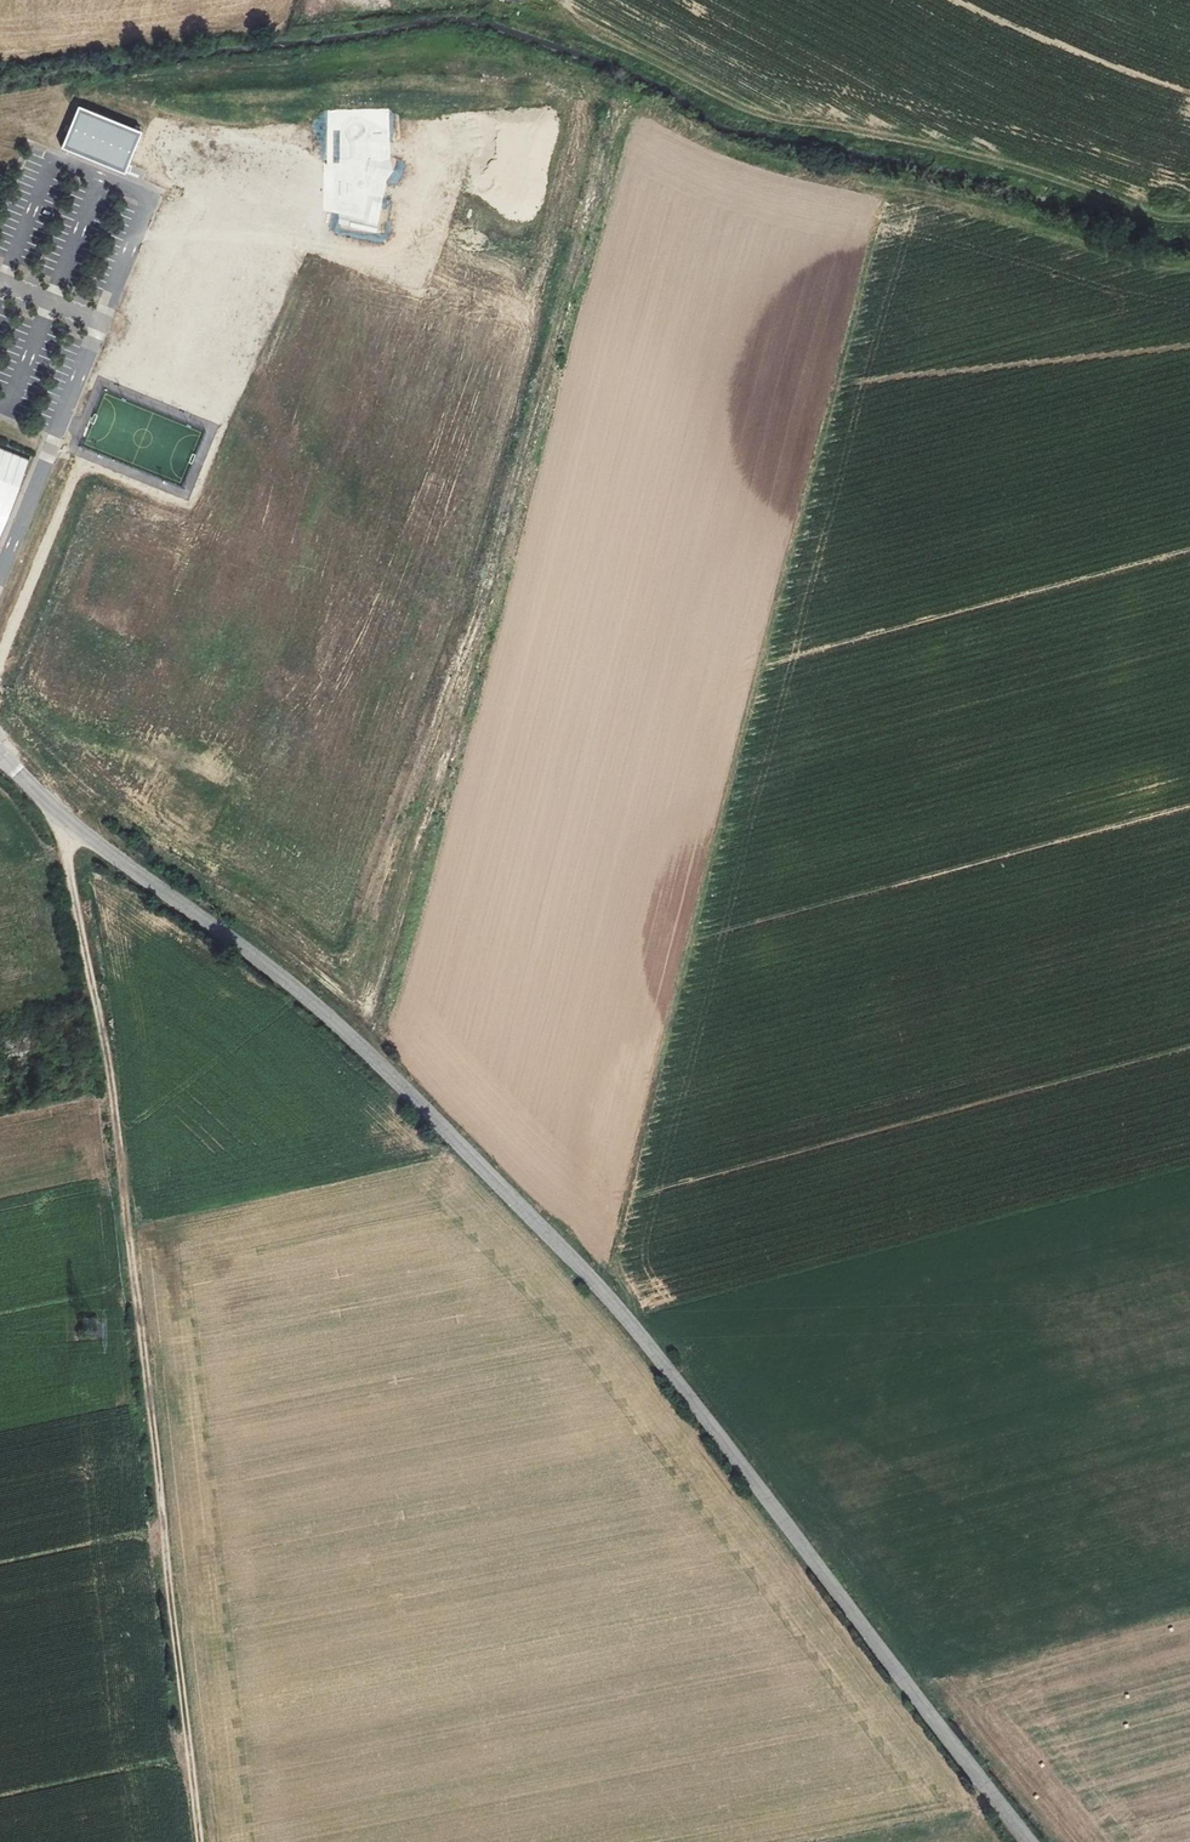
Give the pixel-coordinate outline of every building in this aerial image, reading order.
[(144,131),(80,105),(63,147),(127,173),(144,131)] [(32,458),(0,444),(0,537),(32,458)] [(60,1046),(57,1029),(0,1040),(0,1059),(60,1046)]
